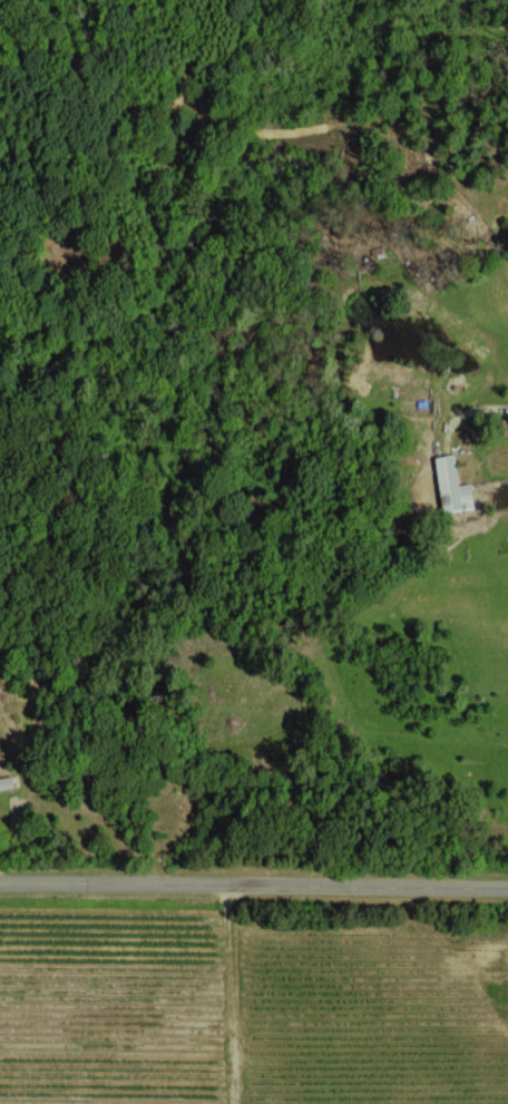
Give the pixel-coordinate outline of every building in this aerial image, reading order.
[(453,454),(434,456),(440,512),(473,508),(470,482),(456,484),(453,454)] [(15,787),(13,775),(0,778),(0,790),(15,787)]
